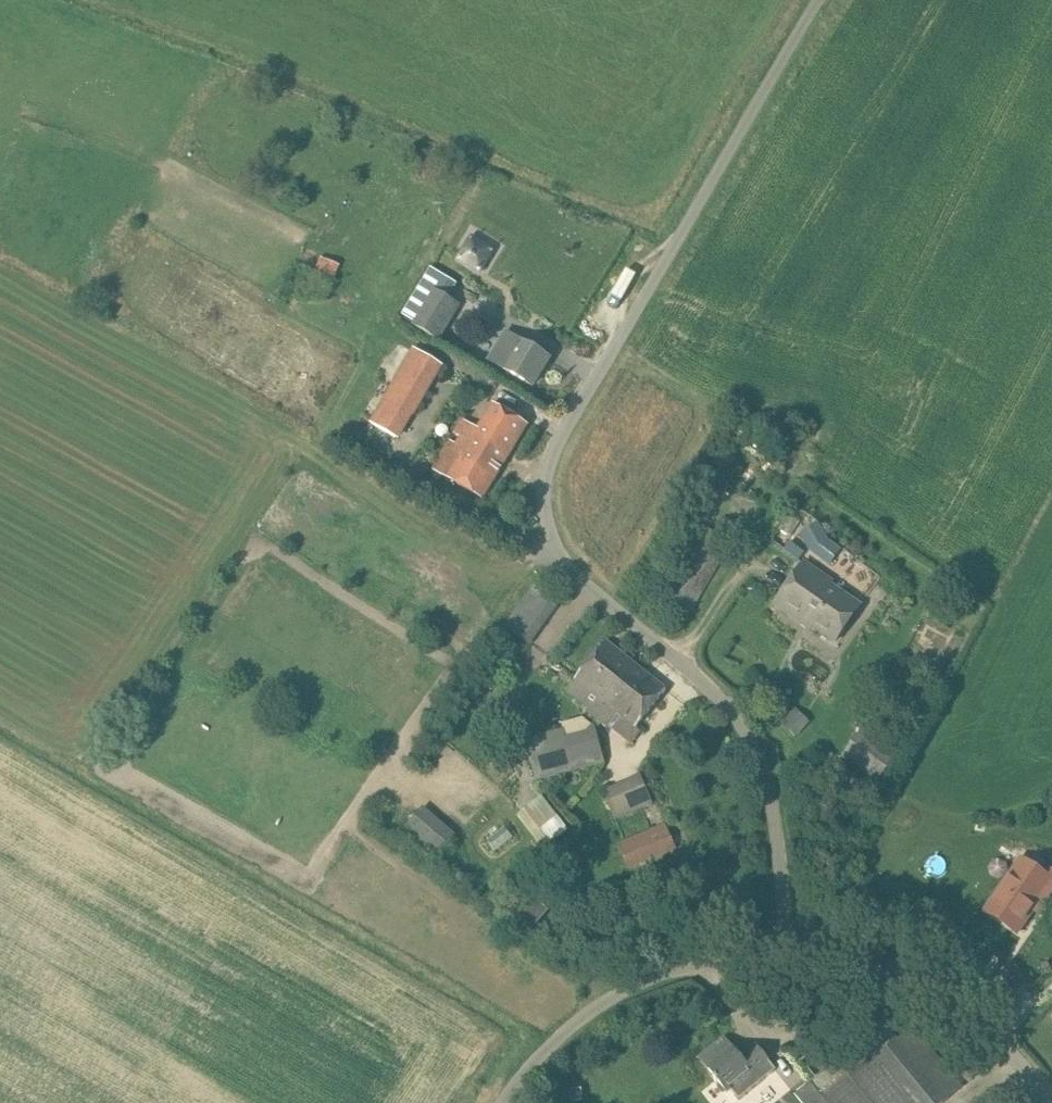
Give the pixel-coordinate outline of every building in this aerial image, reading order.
[(312,273),(332,282),(339,266),(318,257),(312,273)] [(459,285),(455,297),(471,302),(475,291),(459,285)] [(434,289),(412,324),(440,341),(461,305),(434,289)] [(488,360),(532,387),(550,358),(505,331),(488,360)] [(414,415),(415,415),(444,366),(413,348),(370,422),(400,439),(414,415)] [(494,404),(479,428),(464,419),(455,434),(460,437),(456,444),(451,440),(433,469),(484,500),(529,426),(494,404)] [(790,516),(778,532),(789,540),(800,523),(790,516)] [(819,522),(800,533),(810,551),(829,540),(819,522)] [(776,604),(799,620),(800,617),(836,642),(861,607),(831,586),(832,583),(804,564),(776,604)] [(561,602),(534,583),(503,625),(532,644),(561,602)] [(606,641),(602,646),(564,694),(621,739),(623,737),(632,744),(653,717),(648,713),(667,689),(606,641)] [(796,737),(810,723),(795,707),(780,721),(796,737)] [(525,739),(537,779),(605,761),(593,720),(525,739)] [(861,728),(841,757),(877,783),(897,754),(861,728)] [(818,766),(831,768),(834,754),(821,752),(818,766)] [(603,789),(617,820),(655,803),(641,773),(603,789)] [(519,817),(545,851),(568,833),(542,799),(519,817)] [(457,833),(424,805),(400,832),(433,860),(457,833)] [(618,842),(630,869),(677,849),(665,822),(618,842)] [(1051,891),(1051,886),(1016,867),(989,918),(1023,936),(1039,907),(1043,909),(1051,891)] [(529,934),(549,912),(526,892),(507,914),(529,934)] [(898,1039),(885,1024),(811,1083),(811,1082),(796,1094),(803,1102),(943,1102),(962,1087),(913,1027),(898,1039)] [(728,1093),(735,1102),(762,1082),(776,1070),(757,1046),(742,1058),(725,1038),(700,1059),(728,1093)] [(583,1100),(581,1089),(570,1090),(572,1101),(583,1100)]
